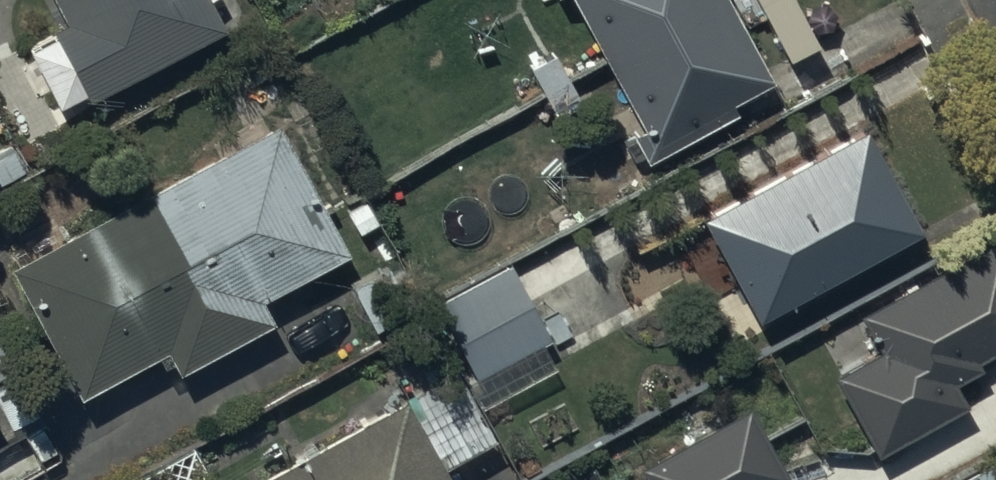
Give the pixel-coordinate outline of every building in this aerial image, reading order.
[(68,20),(54,28),(56,34),(30,47),(61,105),(87,91),(91,98),(226,26),(212,0),(57,0),(68,20)] [(615,62),(725,0),(579,0),(615,62)] [(727,0),(725,0),(615,62),(657,135),(642,144),(651,160),(729,115),(725,108),(773,80),(727,0)] [(147,196),(12,267),(80,396),(169,350),(180,371),(274,321),(263,299),(350,253),(282,125),(147,196)] [(860,130),(700,219),(755,320),(916,231),(860,130)] [(985,225),(860,294),(876,324),(823,353),(863,425),(952,376),(935,344),(995,310),(995,246),(985,225)] [(392,266),(353,286),(376,332),(416,311),(392,266)] [(517,269),(443,308),(483,382),(556,342),(517,269)] [(738,386),(635,441),(644,457),(603,479),(752,479),(745,467),(774,451),(738,386)] [(394,408),(263,479),(433,479),(394,408)] [(0,445),(0,479),(24,479),(46,467),(42,460),(57,451),(40,421),(0,445)] [(956,464),(964,479),(995,479),(995,443),(956,464)]
